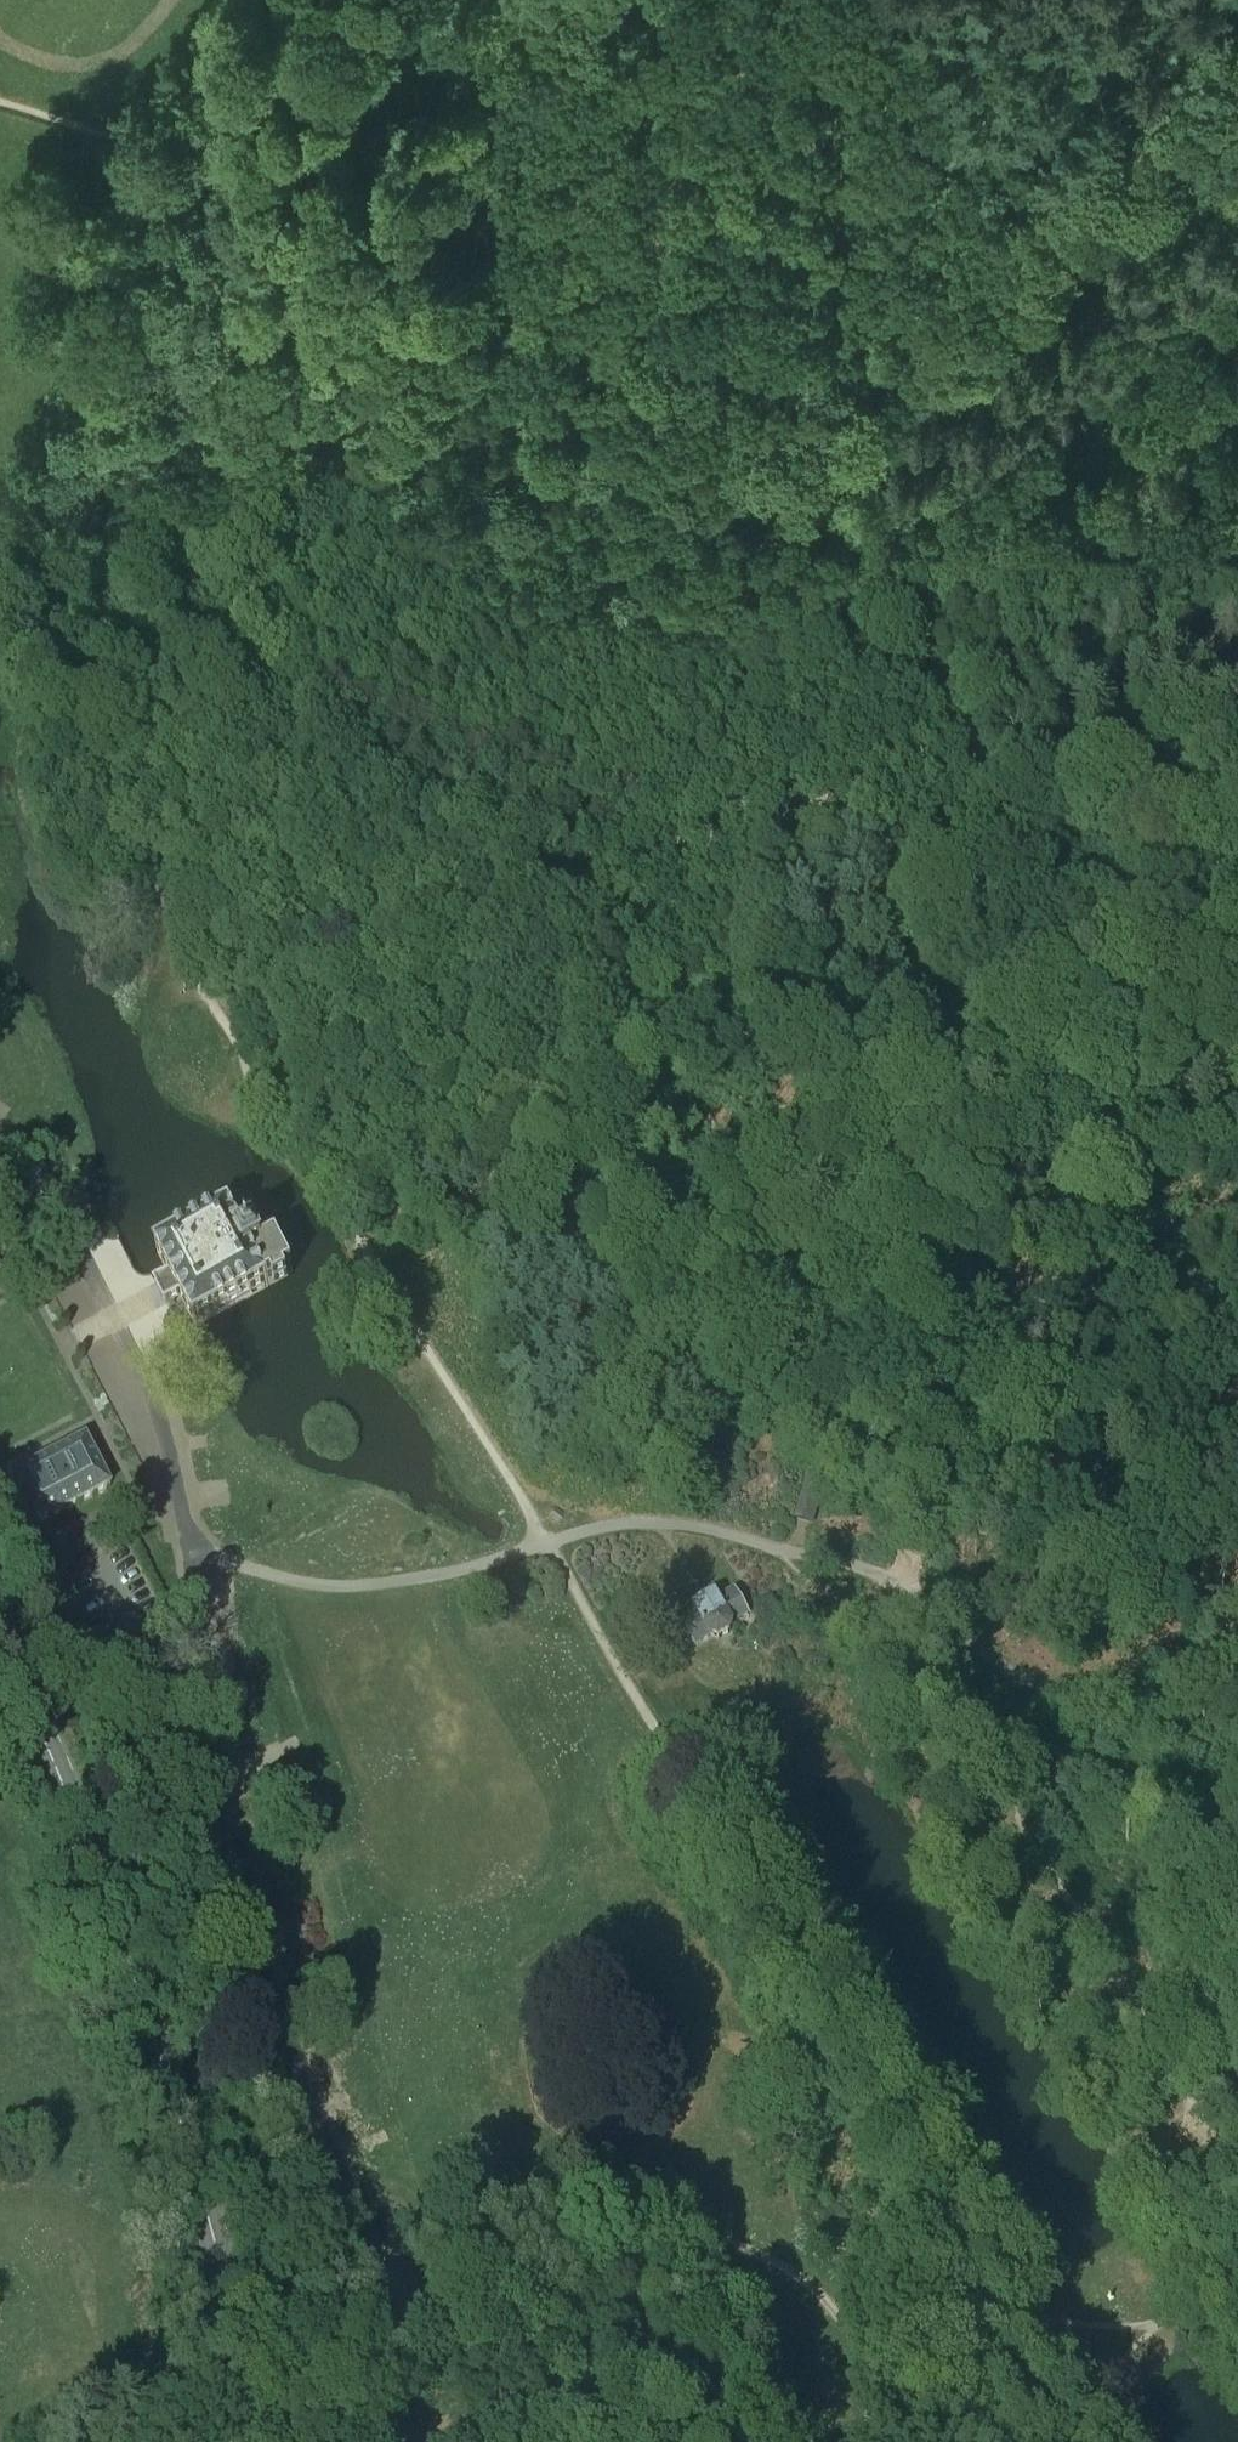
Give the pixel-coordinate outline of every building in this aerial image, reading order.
[(171,1277),(156,1285),(160,1294),(166,1304),(180,1296),(195,1324),(273,1283),(276,1287),(289,1280),(286,1275),(293,1271),(278,1241),(263,1249),(256,1235),(245,1240),(230,1212),(157,1250),(171,1277)] [(83,1440),(8,1479),(33,1527),(108,1487),(83,1440)] [(806,1479),(795,1517),(814,1523),(825,1485),(806,1479)] [(698,1615),(684,1623),(697,1645),(710,1637),(719,1639),(731,1632),(733,1623),(746,1615),(734,1594),(720,1602),(717,1597),(695,1610),(698,1615)]
